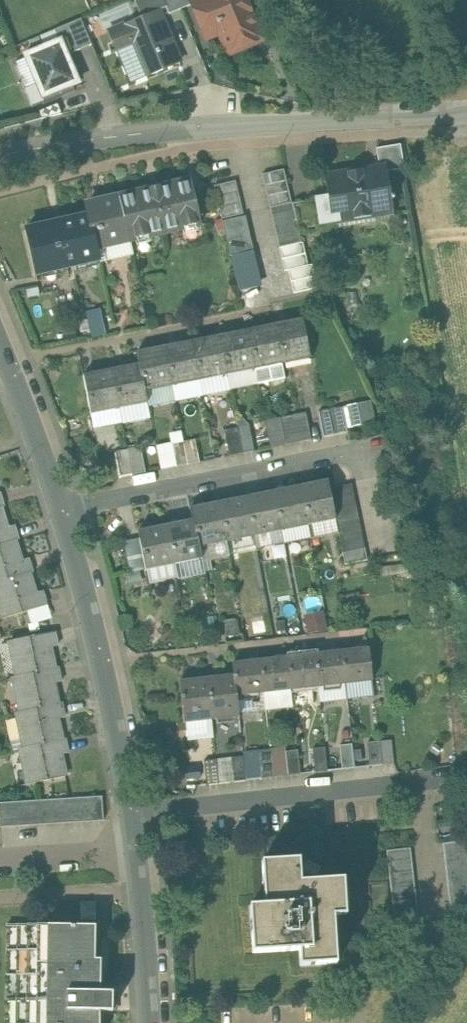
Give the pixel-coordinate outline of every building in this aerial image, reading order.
[(178,0),(163,0),(169,14),(182,9),(178,0)] [(182,9),(194,4),(194,3),(195,2),(194,0),(178,0),(182,9)] [(248,0),(200,0),(195,2),(194,3),(194,4),(206,31),(220,26),(231,54),(264,41),(248,0)] [(179,63),(157,10),(108,30),(115,50),(134,43),(147,76),(179,63)] [(81,18),(55,29),(60,40),(61,40),(68,54),(92,44),(81,18)] [(60,40),(25,54),(45,102),(75,90),(73,85),(79,82),(68,54),(61,40),(60,40)] [(401,144),(377,148),(380,166),(386,165),(387,171),(405,168),(401,144)] [(380,166),(356,170),(364,224),(374,222),(373,218),(376,218),(376,215),(393,213),(391,199),(395,198),(394,195),(391,196),(387,171),(386,165),(380,166)] [(285,169),(263,174),(266,185),(287,180),(285,169)] [(356,170),(325,175),(333,223),(335,223),(336,228),(364,224),(356,170)] [(192,180),(161,187),(161,186),(150,188),(150,190),(119,197),(129,240),(131,239),(202,223),(192,180)] [(236,180),(215,185),(217,196),(239,191),(236,180)] [(287,180),(266,185),(268,196),(290,191),(287,180)] [(239,191),(217,196),(220,207),(241,202),(239,191)] [(290,191),(268,196),(271,207),(292,202),(290,191)] [(119,197),(87,204),(90,215),(97,247),(98,247),(100,258),(101,261),(134,254),(131,239),(129,240),(119,197)] [(319,199),(293,203),(299,229),(323,225),(319,199)] [(241,202),(220,207),(223,218),(244,213),(241,202)] [(292,202),(271,207),(280,247),(301,242),(299,229),(293,203),(292,202)] [(90,215),(26,229),(36,273),(100,258),(98,247),(97,247),(90,215)] [(246,215),(223,220),(226,232),(249,226),(246,215)] [(249,226),(226,232),(228,243),(252,238),(249,226)] [(252,238),(228,243),(231,255),(254,250),(252,238)] [(103,308),(89,308),(90,334),(104,334),(103,308)] [(303,319),(275,324),(275,325),(283,363),(311,357),(303,319)] [(275,325),(248,331),(255,368),(283,363),(275,325)] [(248,331),(220,335),(227,373),(255,368),(248,331)] [(220,335),(193,341),(200,379),(227,373),(220,335)] [(193,341),(165,346),(173,385),(200,379),(193,341)] [(165,346),(138,353),(140,364),(145,390),(173,385),(165,346)] [(140,364),(112,370),(120,408),(148,402),(145,390),(140,364)] [(112,370),(84,375),(91,413),(120,408),(112,370)] [(343,406),(319,411),(324,437),(348,432),(343,406)] [(307,414),(294,416),(299,442),(312,439),(307,414)] [(299,442),(294,416),(284,418),(284,421),(289,444),(299,442)] [(289,444),(284,421),(266,425),(271,447),(289,444)] [(209,425),(193,428),(196,439),(200,461),(216,458),(209,425)] [(255,450),(250,425),(238,427),(244,452),(255,450)] [(238,427),(225,430),(230,455),(244,452),(238,427)] [(196,439),(184,441),(188,463),(200,461),(196,439)] [(188,463),(184,441),(173,443),(177,466),(188,463)] [(177,466),(173,443),(157,446),(161,469),(177,466)] [(141,446),(128,449),(133,474),(146,472),(141,446)] [(128,449),(115,452),(120,477),(133,474),(128,449)] [(328,479),(300,485),(308,524),(336,519),(334,510),(332,499),(330,488),(328,479)] [(354,483),(330,488),(332,499),(356,494),(354,483)] [(300,485),(273,490),(281,530),(308,524),(300,485)] [(273,490),(246,496),(254,535),(281,530),(273,490)] [(356,494),(332,499),(334,510),(358,505),(356,494)] [(246,496),(219,501),(227,541),(254,535),(246,496)] [(219,501),(191,507),(194,519),(199,546),(227,541),(219,501)] [(358,505),(334,510),(336,519),(337,521),(360,516),(358,505)] [(0,507),(0,545),(16,540),(19,539),(15,525),(8,527),(2,507),(0,507)] [(337,521),(339,532),(362,527),(360,516),(337,521)] [(194,519),(167,525),(174,563),(202,557),(199,546),(194,519)] [(167,525),(140,530),(147,568),(174,563),(167,525)] [(362,527),(339,532),(341,543),(364,538),(362,527)] [(364,538),(341,543),(343,554),(367,549),(364,538)] [(0,545),(0,581),(30,572),(34,571),(30,558),(22,560),(16,540),(0,545)] [(367,549),(343,554),(345,565),(369,560),(367,549)] [(0,581),(0,602),(4,616),(48,603),(44,590),(36,593),(30,572),(0,581)] [(308,631),(327,628),(323,609),(304,613),(308,631)] [(263,613),(250,616),(254,633),(266,631),(263,613)] [(56,631),(31,636),(34,649),(51,646),(59,644),(56,631)] [(31,636),(11,641),(19,676),(35,672),(56,668),(51,646),(34,649),(31,636)] [(369,647),(342,650),(345,683),(373,680),(369,647)] [(342,650),(315,653),(318,686),(345,683),(342,650)] [(315,653),(288,656),(291,689),(318,686),(315,653)] [(288,656),(261,659),(264,692),(291,689),(288,656)] [(261,659),(233,662),(234,674),(235,674),(237,695),(238,695),(264,692),(261,659)] [(56,668),(35,672),(37,685),(54,682),(63,680),(60,667),(56,668)] [(37,685),(35,672),(19,676),(15,677),(23,711),(38,708),(59,703),(54,682),(37,685)] [(234,674),(207,677),(212,719),(240,715),(238,695),(237,695),(235,674),(234,674)] [(207,677),(180,680),(184,722),(212,719),(207,677)] [(59,703),(38,708),(40,721),(57,717),(66,715),(63,702),(59,703)] [(23,711),(18,712),(26,747),(40,744),(62,738),(57,717),(40,721),(38,708),(23,711)] [(62,738),(40,744),(43,757),(61,753),(69,751),(66,738),(62,738)] [(380,740),(369,742),(372,765),(382,764),(380,740)] [(61,753),(43,757),(40,744),(26,747),(21,748),(29,783),(66,775),(61,753)] [(352,744),(342,745),(344,768),(355,767),(352,744)] [(325,747),(313,748),(316,772),(328,770),(325,747)] [(287,748),(270,749),(271,753),(273,776),(290,775),(287,751),(287,748)] [(298,750),(287,751),(290,775),(301,773),(298,750)] [(273,776),(271,753),(261,754),(264,777),(273,776)] [(244,756),(233,758),(236,780),(247,779),(244,756)] [(233,758),(216,759),(219,782),(236,780),(233,758)] [(204,760),(207,783),(219,782),(216,759),(204,760)] [(102,796),(86,797),(87,821),(104,820),(102,796)] [(86,797),(68,798),(69,822),(87,821),(86,797)] [(68,798),(50,799),(51,823),(69,822),(68,798)] [(50,799),(32,800),(34,824),(51,823),(50,799)] [(32,800),(14,801),(16,825),(34,824),(32,800)] [(14,801),(0,802),(0,827),(16,825),(14,801)] [(443,843),(451,914),(466,912),(466,840),(443,843)] [(411,847),(387,850),(388,862),(412,859),(411,847)] [(299,859),(263,861),(266,905),(251,906),(254,952),(300,949),(301,964),(337,962),(334,915),(346,914),(344,879),(301,882),(299,859)] [(412,859),(388,862),(390,874),(414,871),(412,859)] [(414,871),(390,874),(391,885),(415,883),(414,871)] [(415,883),(391,885),(392,897),(416,894),(415,883)] [(416,894),(392,897),(394,909),(418,906),(416,894)] [(418,906),(394,909),(395,921),(419,918),(418,906)] [(8,924),(6,1022),(92,1022),(93,1009),(93,990),(94,926),(8,924)] [(112,991),(100,990),(99,1009),(112,1009),(112,991)]
